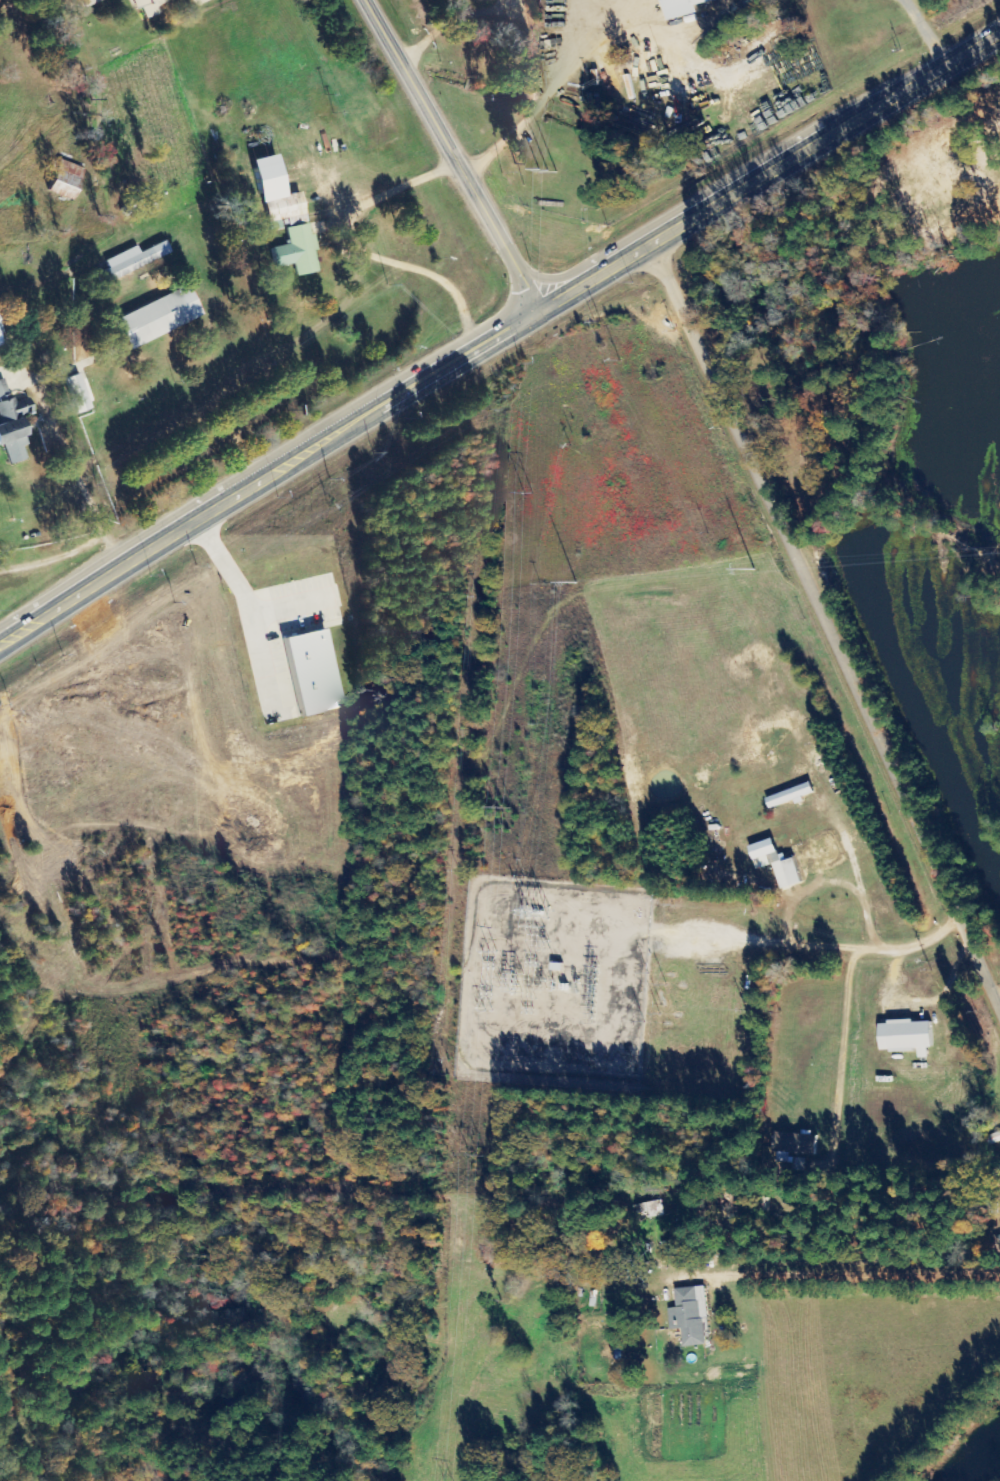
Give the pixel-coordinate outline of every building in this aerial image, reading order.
[(101,0),(100,0),(77,0),(82,9),(101,0)] [(163,0),(126,0),(130,12),(139,9),(143,19),(157,14),(154,5),(164,2),(163,0)] [(718,0),(661,0),(666,21),(697,14),(695,6),(718,1),(718,0)] [(249,159),(263,231),(279,228),(277,220),(282,219),(287,244),(266,248),(270,267),(291,263),(293,276),(316,271),(312,251),(315,250),(312,234),(306,235),(298,192),(281,195),(273,154),(249,159)] [(44,191),(70,199),(80,167),(54,159),(44,191)] [(102,260),(105,268),(98,271),(103,283),(168,254),(162,241),(136,252),(134,246),(102,260)] [(112,317),(126,349),(200,317),(186,285),(112,317)] [(75,414),(89,409),(76,373),(62,378),(75,414)] [(1,444),(6,463),(24,458),(21,445),(24,444),(17,416),(30,413),(26,398),(9,402),(3,378),(0,379),(0,444),(1,444)] [(340,709),(322,628),(280,637),(297,718),(340,709)] [(780,889),(801,883),(794,858),(780,862),(773,839),(749,846),(755,870),(773,865),(780,889)] [(930,1021),(879,1023),(880,1050),(918,1049),(918,1058),(928,1058),(928,1049),(932,1048),(930,1021)] [(705,1286),(675,1289),(676,1308),(668,1309),(670,1330),(682,1329),(684,1347),(706,1345),(705,1326),(708,1326),(705,1286)]
